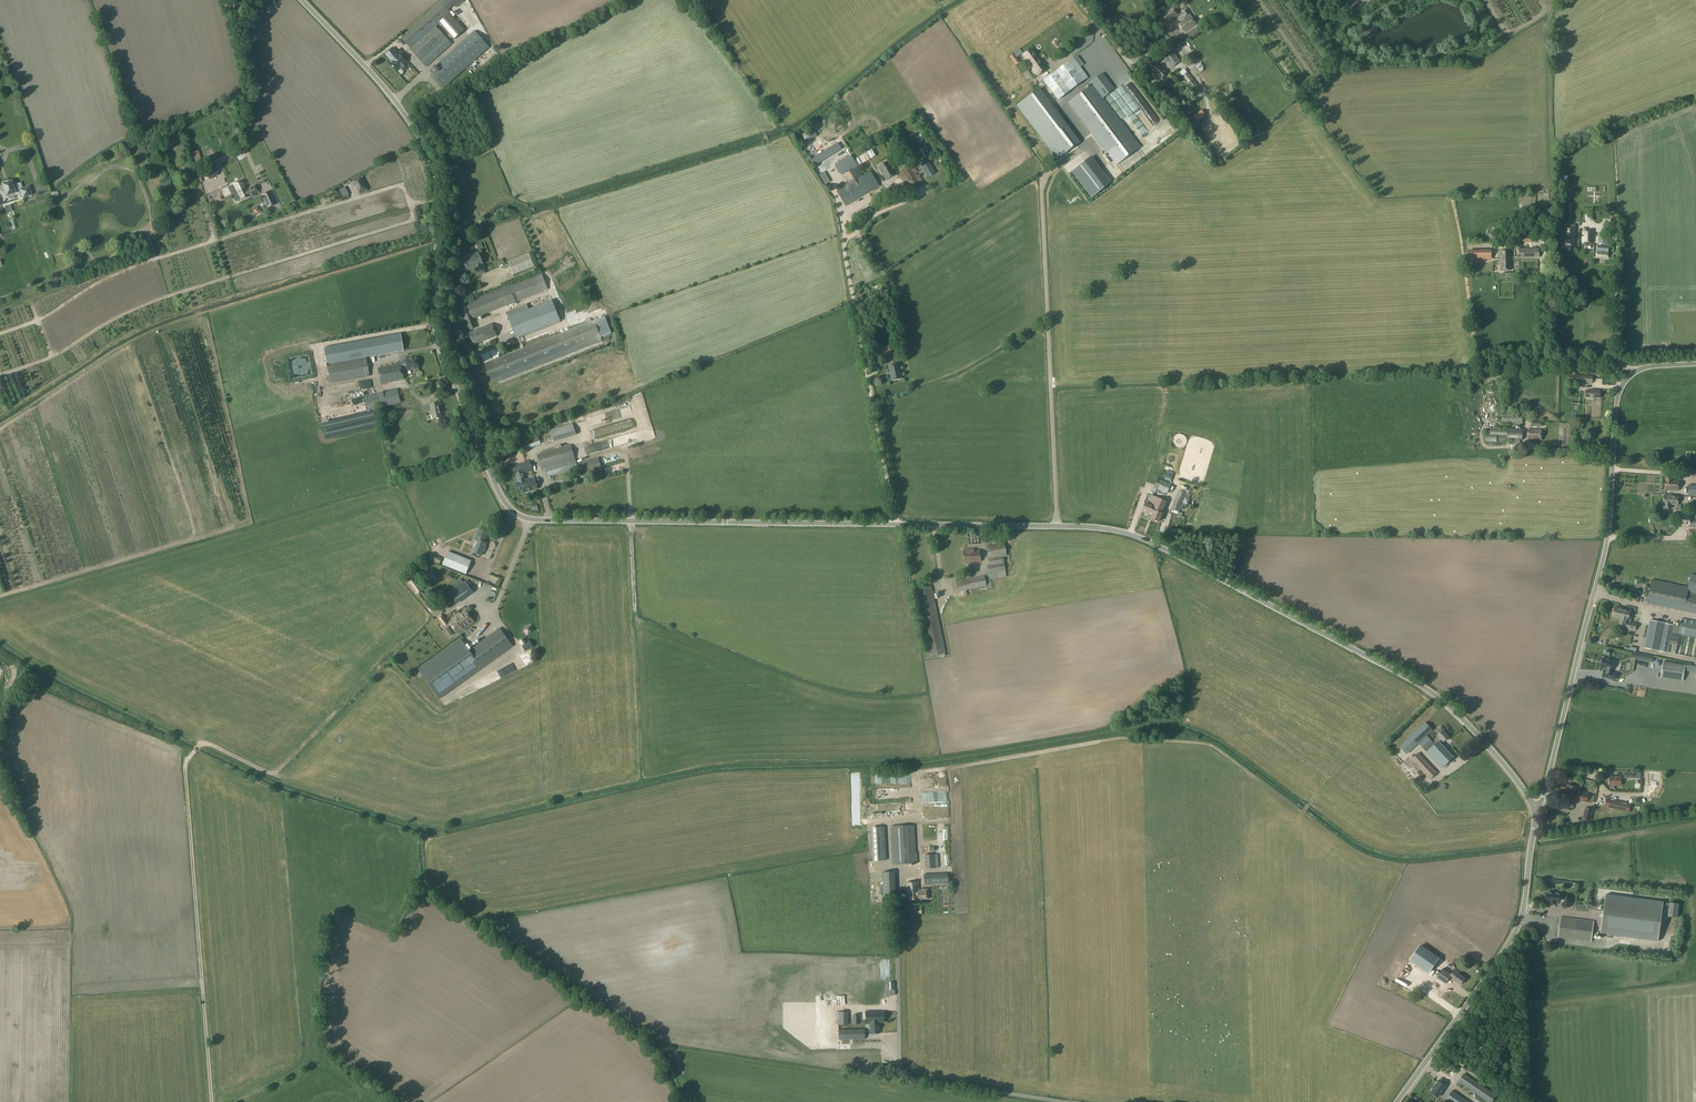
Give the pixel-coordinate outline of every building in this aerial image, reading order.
[(401,38),(410,48),(435,26),(439,23),(450,13),(441,3),(401,38)] [(1178,16),(1172,7),(1158,17),(1164,26),(1173,20),(1174,21),(1179,18),(1178,16)] [(1196,24),(1191,16),(1189,18),(1188,15),(1190,14),(1187,10),(1183,12),(1186,16),(1185,17),(1185,18),(1186,18),(1187,19),(1179,24),(1183,32),(1196,24)] [(464,30),(450,13),(439,23),(453,39),(464,30)] [(445,38),(435,26),(410,48),(410,49),(420,60),(445,38)] [(474,31),(429,71),(444,88),(489,47),(474,31)] [(425,67),(451,44),(445,38),(420,60),(425,67)] [(385,54),(390,60),(391,59),(393,61),(391,63),(397,71),(401,68),(402,69),(407,65),(406,63),(407,62),(400,55),(398,57),(396,55),(397,54),(392,48),(385,54)] [(1032,69),(1037,76),(1047,69),(1042,62),(1041,63),(1031,48),(1022,54),(1032,68),(1032,69)] [(1172,67),(1178,62),(1168,49),(1161,54),(1172,67)] [(1020,62),(1014,53),(1009,57),(1015,66),(1020,62)] [(1079,53),(1073,57),(1055,71),(1070,90),(1088,76),(1093,72),(1079,53)] [(1160,64),(1152,70),(1160,80),(1168,73),(1160,64)] [(1145,67),(1140,70),(1148,82),(1153,78),(1145,67)] [(1070,90),(1055,71),(1043,80),(1058,99),(1070,90)] [(1192,89),(1197,85),(1187,72),(1182,76),(1192,89)] [(1160,90),(1156,84),(1153,87),(1157,92),(1158,94),(1161,92),(1160,90)] [(1091,85),(1068,103),(1121,170),(1144,151),(1091,85)] [(1084,143),(1041,87),(1018,104),(1062,160),(1084,143)] [(1197,122),(1205,115),(1201,110),(1193,116),(1197,122)] [(928,161),(926,162),(925,160),(922,161),(923,164),(920,165),(927,178),(935,173),(928,161)] [(896,174),(888,161),(878,167),(886,180),(896,174)] [(912,164),(903,171),(913,189),(924,183),(912,164)] [(210,178),(218,174),(213,166),(205,170),(210,178)] [(219,176),(222,184),(234,178),(230,170),(219,176)] [(837,192),(846,206),(879,186),(871,171),(837,192)] [(359,176),(353,180),(360,194),(367,190),(359,176)] [(15,195),(16,195),(19,196),(21,196),(22,199),(32,196),(28,185),(22,188),(20,183),(15,184),(14,182),(11,183),(11,181),(9,182),(8,179),(3,181),(4,182),(1,183),(2,186),(0,187),(0,188),(0,189),(0,206),(3,205),(2,202),(4,201),(6,198),(7,198),(10,200),(12,199),(13,199),(14,198),(14,197),(14,196),(14,195),(15,195)] [(257,192),(254,186),(248,189),(244,180),(231,185),(240,201),(257,192)] [(903,182),(882,191),(885,199),(906,190),(903,182)] [(262,195),(265,201),(266,200),(268,204),(267,205),(268,207),(275,204),(269,192),(262,195)] [(151,227),(154,233),(162,228),(158,223),(151,227)] [(1575,229),(1564,229),(1564,245),(1574,246),(1575,229)] [(1582,231),(1582,242),(1593,243),(1594,232),(1582,231)] [(1598,234),(1598,243),(1608,244),(1608,235),(1598,234)] [(1597,257),(1608,258),(1609,246),(1598,246),(1597,257)] [(80,248),(76,252),(80,256),(84,252),(80,248)] [(1539,248),(1519,249),(1519,258),(1539,258),(1539,248)] [(1473,252),(1468,252),(1469,259),(1473,259),(1491,259),(1491,251),(1473,251),(1473,252)] [(1500,270),(1511,270),(1511,251),(1500,251),(1500,270)] [(476,265),(477,268),(476,268),(479,276),(485,273),(482,265),(483,265),(478,253),(463,259),(467,269),(476,265)] [(473,319),(548,290),(541,272),(467,302),(466,302),(459,305),(469,330),(477,328),(473,319)] [(552,300),(508,318),(516,339),(561,322),(552,300)] [(496,379),(497,382),(602,341),(600,338),(611,333),(605,317),(485,364),(491,381),(496,379)] [(572,325),(579,322),(577,317),(570,321),(572,325)] [(473,345),(496,336),(492,324),(469,333),(473,345)] [(400,334),(324,348),(327,364),(366,357),(403,350),(400,334)] [(877,357),(891,355),(889,345),(875,347),(877,357)] [(366,357),(327,364),(331,383),(369,376),(366,357)] [(404,379),(402,372),(418,368),(416,357),(405,360),(406,363),(378,369),(381,384),(404,379)] [(898,364),(888,366),(891,380),(901,378),(898,364)] [(881,392),(889,391),(886,369),(882,369),(883,375),(879,375),(881,392)] [(1593,376),(1569,375),(1569,384),(1576,385),(1576,382),(1592,383),(1593,376)] [(308,385),(287,388),(289,400),(309,397),(308,385)] [(366,411),(401,403),(397,389),(363,397),(366,411)] [(1590,391),(1586,390),(1585,399),(1594,400),(1594,398),(1600,398),(1600,390),(1590,390),(1590,391)] [(340,393),(325,396),(327,405),(330,405),(338,403),(340,403),(345,402),(347,410),(348,395),(353,394),(340,393)] [(433,419),(442,417),(439,403),(422,406),(423,412),(431,410),(433,419)] [(1522,411),(1502,411),(1502,423),(1523,424),(1522,411)] [(553,442),(575,435),(572,424),(550,430),(553,442)] [(1522,440),(1523,429),(1507,429),(1507,430),(1486,429),(1486,435),(1507,436),(1507,440),(1512,440),(1512,444),(1520,445),(1520,440),(1522,440)] [(1541,430),(1528,429),(1528,439),(1541,440),(1541,430)] [(521,443),(524,451),(541,444),(544,442),(541,435),(538,436),(521,443)] [(607,440),(594,443),(595,450),(609,446),(607,440)] [(571,445),(537,455),(541,469),(545,468),(548,477),(577,469),(576,464),(575,459),(571,445)] [(576,464),(577,469),(579,476),(601,470),(598,458),(576,464)] [(524,471),(524,474),(532,471),(529,462),(518,465),(519,469),(521,468),(522,472),(524,471)] [(524,474),(524,471),(522,472),(521,468),(519,469),(518,465),(512,466),(515,476),(516,476),(518,483),(525,480),(524,474)] [(1171,482),(1174,474),(1167,471),(1164,479),(1171,482)] [(1678,490),(1679,481),(1671,480),(1672,476),(1666,476),(1665,490),(1678,490)] [(525,480),(518,483),(517,483),(520,494),(537,489),(534,478),(525,480)] [(1168,493),(1171,484),(1158,479),(1154,488),(1156,489),(1155,492),(1159,493),(1159,494),(1165,496),(1166,493),(1168,493)] [(1688,485),(1688,495),(1695,496),(1695,486),(1688,485)] [(1187,502),(1184,501),(1184,499),(1188,501),(1191,495),(1189,494),(1190,491),(1187,490),(1187,488),(1182,486),(1180,491),(1179,490),(1171,509),(1179,512),(1182,506),(1185,507),(1187,502)] [(1153,506),(1157,497),(1152,495),(1148,504),(1145,503),(1142,511),(1151,515),(1152,514),(1151,514),(1153,510),(1152,509),(1153,506)] [(1663,508),(1664,508),(1664,509),(1664,510),(1665,510),(1667,511),(1668,510),(1669,509),(1669,508),(1671,508),(1671,505),(1677,505),(1678,496),(1664,496),(1663,505),(1663,508)] [(1153,510),(1155,511),(1152,519),(1159,522),(1162,514),(1167,502),(1157,497),(1153,506),(1152,509),(1153,510)] [(488,533),(478,529),(474,540),(478,541),(474,553),(481,556),(483,551),(484,552),(486,548),(484,547),(486,543),(484,543),(488,533)] [(978,533),(967,534),(968,545),(979,544),(978,533)] [(466,551),(468,543),(462,542),(460,550),(466,551)] [(1004,543),(986,546),(990,566),(987,566),(989,580),(1006,577),(1003,557),(1006,556),(1004,543)] [(979,550),(963,552),(964,564),(981,562),(979,550)] [(465,574),(471,561),(448,551),(442,564),(465,574)] [(441,558),(431,553),(428,558),(439,563),(441,558)] [(472,574),(469,579),(482,584),(484,579),(472,574)] [(1695,614),(1695,575),(1691,574),(1689,588),(1652,580),(1647,604),(1695,614)] [(986,585),(984,576),(956,583),(958,592),(986,585)] [(423,589),(415,579),(412,579),(410,581),(409,584),(415,592),(416,594),(419,594),(422,592),(423,589)] [(456,604),(473,593),(472,591),(475,589),(470,583),(467,585),(465,581),(463,583),(460,579),(454,583),(457,587),(448,593),(456,604)] [(929,657),(945,653),(934,598),(933,591),(932,591),(931,586),(914,590),(917,606),(918,606),(929,657)] [(1628,621),(1630,610),(1622,608),(1622,609),(1615,607),(1612,617),(1621,619),(1620,623),(1626,625),(1627,620),(1628,621)] [(474,622),(466,611),(449,623),(457,634),(474,622)] [(444,626),(448,624),(442,616),(439,619),(444,626)] [(1676,646),(1674,654),(1695,659),(1695,622),(1681,619),(1680,626),(1678,634),(1676,646)] [(1668,653),(1673,625),(1650,620),(1644,648),(1668,653)] [(1626,629),(1635,630),(1636,624),(1627,622),(1626,629)] [(534,629),(530,626),(529,627),(528,626),(524,630),(523,632),(526,635),(527,634),(528,635),(532,631),(534,629)] [(417,669),(438,699),(512,647),(499,629),(469,650),(460,639),(417,669)] [(1636,659),(1653,662),(1654,656),(1637,653),(1636,659)] [(1602,658),(1600,667),(1608,669),(1608,671),(1606,678),(1615,680),(1617,673),(1611,672),(1611,670),(1612,670),(1614,661),(1609,659),(1609,660),(1602,658)] [(1680,681),(1682,665),(1663,662),(1661,678),(1680,681)] [(515,670),(513,664),(508,666),(507,664),(485,674),(488,682),(515,670)] [(1444,742),(1449,737),(1447,736),(1449,734),(1441,726),(1435,731),(1438,735),(1432,741),(1427,735),(1432,730),(1425,722),(1399,747),(1406,754),(1418,743),(1427,752),(1426,752),(1441,768),(1442,769),(1454,758),(1440,743),(1443,741),(1444,742)] [(1418,753),(1411,759),(1430,780),(1437,773),(1418,753)] [(1648,781),(1643,781),(1643,786),(1656,786),(1656,773),(1648,773),(1648,777),(1648,779),(1648,781)] [(1610,776),(1609,785),(1620,786),(1621,777),(1610,776)] [(1575,792),(1576,786),(1562,783),(1561,790),(1564,791),(1563,797),(1573,800),(1573,798),(1576,799),(1576,800),(1587,802),(1589,794),(1578,792),(1577,793),(1575,792)] [(1685,800),(1695,800),(1695,790),(1692,790),(1692,798),(1685,797),(1685,800)] [(1630,804),(1607,799),(1605,807),(1628,812),(1630,804)] [(875,812),(901,812),(901,803),(887,804),(886,800),(882,800),(882,803),(875,803),(875,812)] [(1590,821),(1593,809),(1584,807),(1581,819),(1590,821)] [(914,825),(890,826),(892,865),(917,863),(917,853),(916,853),(914,825)] [(872,827),(874,860),(885,860),(884,827),(872,827)] [(935,868),(935,854),(925,855),(925,869),(935,868)] [(883,896),(895,895),(894,871),(882,872),(883,896)] [(948,873),(924,874),(924,885),(948,884),(948,873)] [(922,891),(919,891),(918,882),(906,883),(907,900),(919,899),(919,898),(923,898),(923,899),(929,899),(928,889),(922,889),(922,891)] [(1547,892),(1546,897),(1545,897),(1545,900),(1546,900),(1546,902),(1550,902),(1550,903),(1555,904),(1555,903),(1559,903),(1559,902),(1562,902),(1562,906),(1569,907),(1571,897),(1563,896),(1563,898),(1559,897),(1560,894),(1547,892)] [(1663,902),(1605,894),(1600,933),(1608,934),(1607,935),(1657,942),(1663,902)] [(1560,917),(1558,937),(1591,941),(1593,921),(1560,917)] [(1674,944),(1660,944),(1659,954),(1674,955),(1674,944)] [(1422,948),(1413,962),(1431,974),(1439,960),(1422,948)] [(1397,959),(1393,965),(1403,970),(1406,964),(1397,959)] [(1457,982),(1461,984),(1464,979),(1458,974),(1459,972),(1455,969),(1451,974),(1443,968),(1436,978),(1445,984),(1449,978),(1457,983),(1457,982)] [(1441,987),(1415,972),(1408,983),(1434,998),(1441,987)] [(841,994),(841,1006),(878,1005),(878,993),(862,993),(862,990),(857,990),(857,993),(841,994)] [(848,1011),(837,1012),(838,1024),(848,1024),(848,1011)] [(865,1023),(869,1023),(870,1033),(879,1033),(879,1022),(884,1022),(883,1012),(876,1012),(876,1011),(865,1012),(865,1023)] [(838,1040),(867,1039),(867,1028),(838,1029),(838,1040)] [(1454,1062),(1460,1066),(1463,1061),(1458,1057),(1454,1062)] [(1470,1068),(1464,1064),(1462,1068),(1473,1075),(1475,1071),(1470,1068)] [(1464,1073),(1458,1082),(1488,1101),(1492,1101),(1497,1095),(1464,1073)] [(1438,1081),(1431,1092),(1438,1097),(1446,1086),(1443,1084),(1445,1082),(1440,1078),(1438,1081)] [(1449,1101),(1470,1101),(1452,1090),(1446,1100),(1449,1101)]
